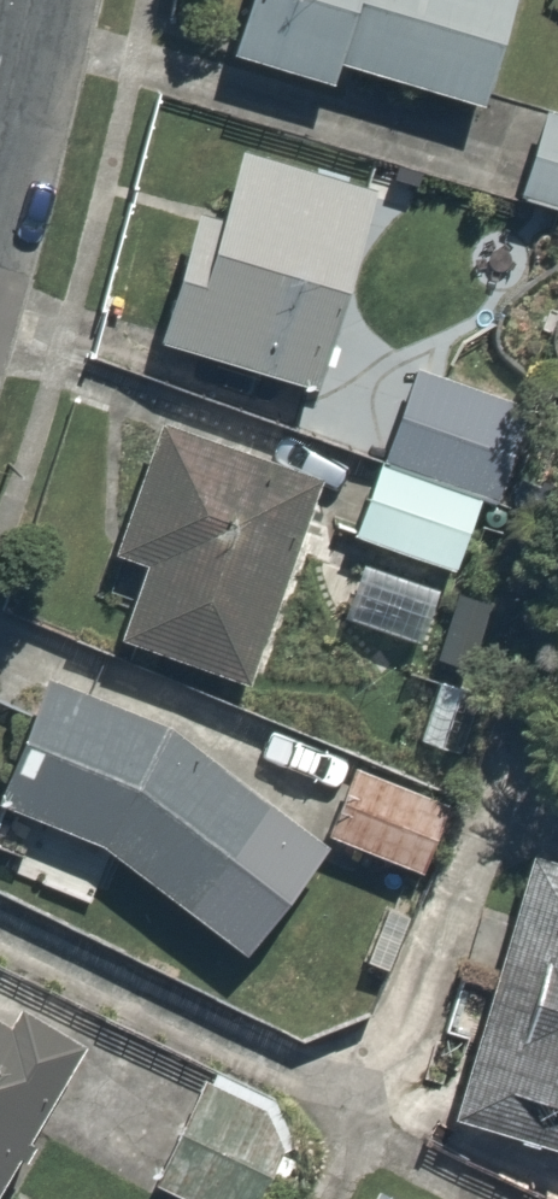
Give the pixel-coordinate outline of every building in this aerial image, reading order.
[(235,64),(342,94),(351,63),(496,103),(525,0),(253,0),(235,64)] [(541,98),(506,194),(557,213),(557,104),(541,98)] [(388,186),(231,126),(148,346),(305,405),(388,186)] [(385,449),(491,486),(524,394),(418,356),(385,449)] [(318,492),(165,426),(107,559),(142,574),(118,627),(236,679),(318,492)] [(491,486),(385,449),(356,530),(462,568),(491,486)] [(218,750),(54,678),(7,794),(130,856),(250,957),(338,851),(218,750)] [(465,804),(359,755),(327,824),(434,873),(465,804)] [(541,849),(444,1107),(557,1150),(557,855),(541,849)] [(0,1010),(0,1187),(79,1059),(0,1010)] [(209,1079),(151,1179),(185,1198),(278,1198),(313,1139),(209,1079)] [(380,1186),(373,1198),(404,1198),(380,1186)]
